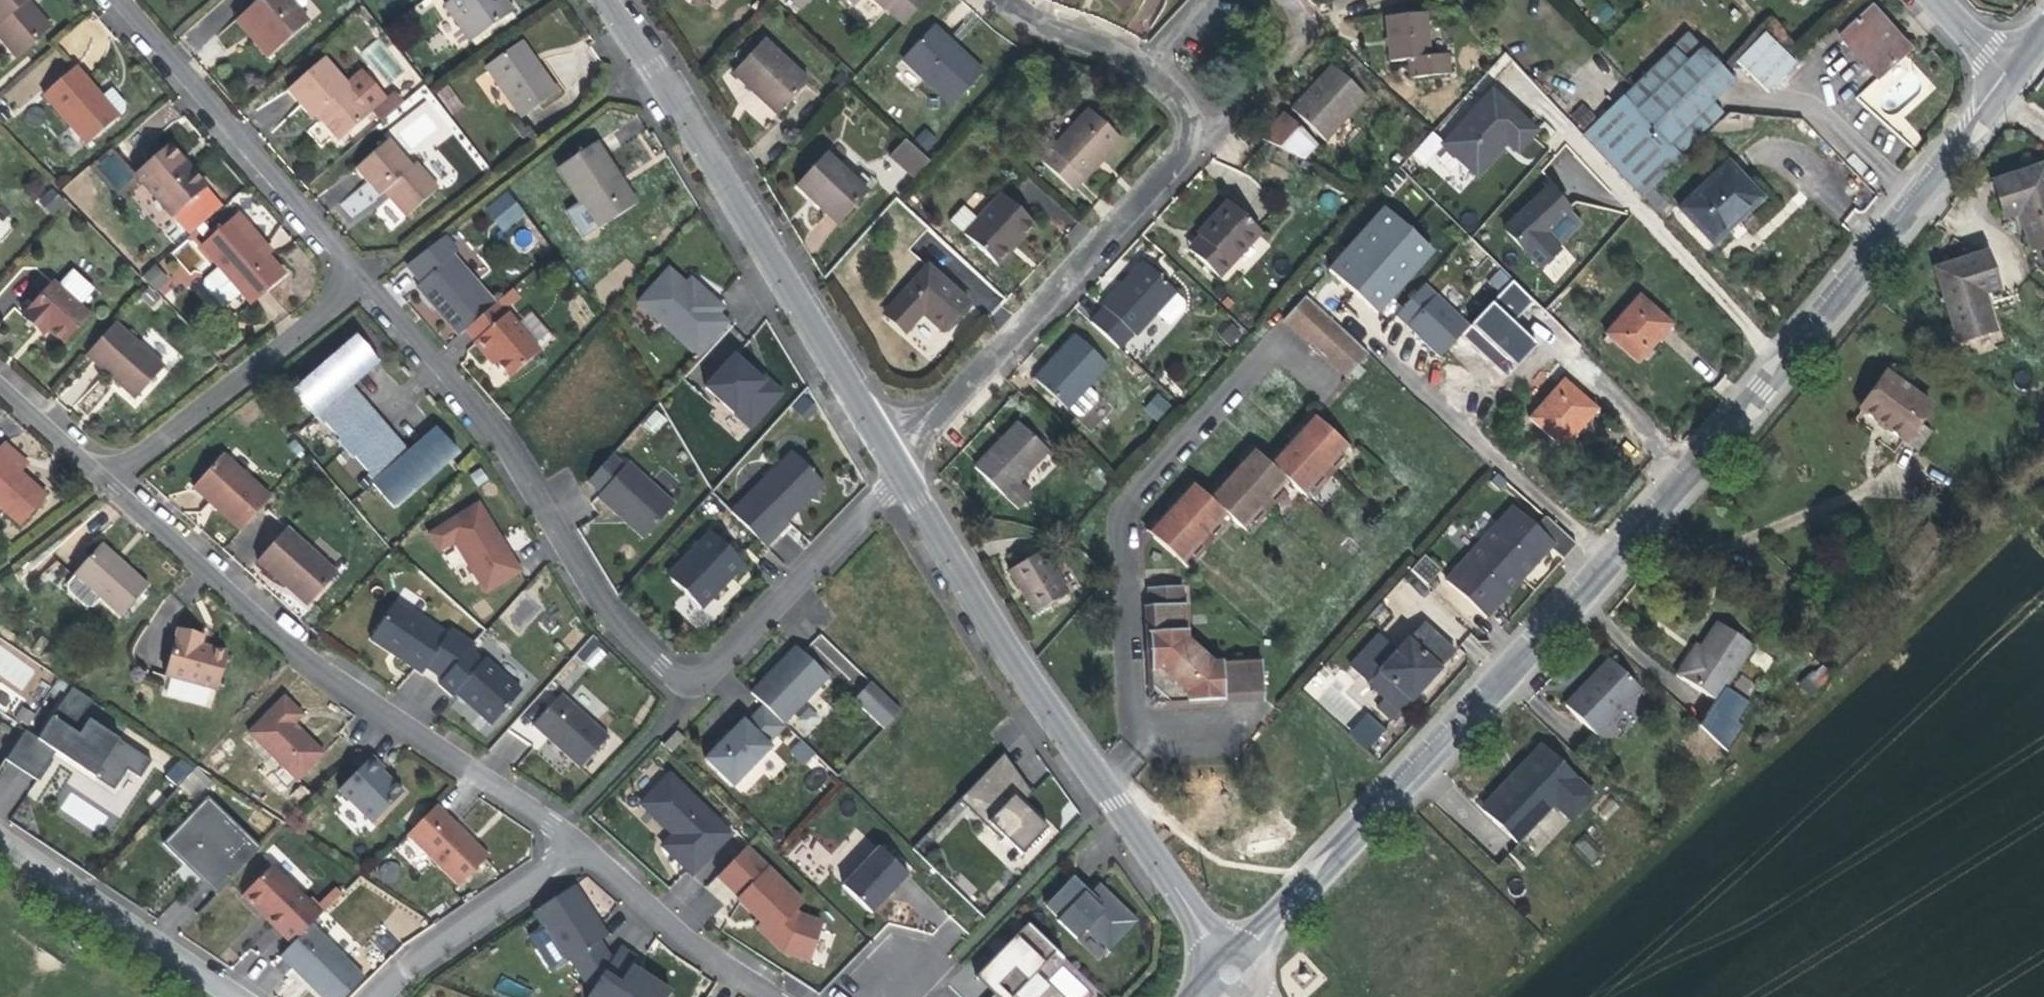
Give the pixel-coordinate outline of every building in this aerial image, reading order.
[(17,58),(51,29),(26,0),(27,0),(0,0),(0,39),(17,58)] [(240,16),(259,39),(255,44),(268,59),(310,24),(289,0),(259,0),(240,16)] [(449,2),(445,5),(471,42),(512,13),(502,0),(447,0),(449,2)] [(809,0),(790,0),(799,10),(809,0)] [(885,11),(887,9),(903,24),(926,0),(874,0),(885,11)] [(1123,9),(1132,0),(1113,0),(1123,9)] [(1871,9),(1839,38),(1877,79),(1909,51),(1871,9)] [(1425,14),(1385,18),(1390,61),(1407,60),(1409,79),(1449,75),(1446,55),(1431,57),(1425,14)] [(240,16),(235,21),(255,44),(259,39),(240,16)] [(931,29),(903,60),(953,106),(982,75),(931,29)] [(1630,88),(1581,136),(1641,200),(1683,160),(1679,157),(1722,114),(1712,103),(1734,82),(1726,72),(1687,33),(1630,88)] [(1764,33),(1736,61),(1774,93),(1799,61),(1793,56),(1764,33)] [(761,42),(733,73),(777,115),(806,84),(761,42)] [(520,43),(485,67),(521,118),(556,93),(520,43)] [(324,59),(288,90),(313,119),(316,116),(340,142),(372,114),(324,59)] [(1332,66),(1292,110),(1325,142),(1365,97),(1332,66)] [(75,68),(43,95),(86,145),(125,113),(125,106),(111,90),(101,98),(75,68)] [(448,85),(437,92),(451,113),(462,106),(448,85)] [(423,156),(457,133),(425,86),(403,102),(409,110),(388,125),(413,161),(422,155),(423,156)] [(1491,92),(1442,146),(1476,176),(1506,142),(1517,152),(1536,132),(1491,92)] [(1584,103),(1570,114),(1581,130),(1596,119),(1584,103)] [(1087,110),(1041,161),(1072,190),(1118,139),(1087,110)] [(1286,115),(1262,141),(1266,144),(1297,158),(1313,141),(1286,115)] [(924,128),(915,140),(930,151),(939,138),(924,128)] [(906,138),(889,156),(913,178),(930,160),(906,138)] [(387,141),(356,169),(380,196),(385,193),(406,216),(437,189),(416,164),(412,168),(387,141)] [(596,143),(559,167),(598,229),(635,205),(596,143)] [(168,145),(163,149),(183,171),(188,166),(168,145)] [(93,164),(117,193),(136,177),(112,148),(93,164)] [(163,149),(134,174),(173,218),(208,188),(188,166),(183,171),(163,149)] [(824,156),(796,186),(818,206),(821,203),(842,223),(867,195),(824,156)] [(1726,164),(1679,210),(1713,245),(1727,231),(1726,229),(1734,221),(1730,218),(1755,194),(1726,164)] [(1991,178),(2001,216),(2021,212),(2031,248),(2043,244),(2043,165),(1991,178)] [(1030,179),(1018,186),(1029,203),(1040,196),(1030,179)] [(52,213),(64,200),(50,187),(38,201),(52,213)] [(208,188),(173,218),(188,237),(193,233),(223,206),(208,188)] [(484,207),(499,232),(525,216),(509,191),(484,207)] [(1541,191),(1500,234),(1536,269),(1555,249),(1540,236),(1563,212),(1541,191)] [(964,206),(950,222),(993,261),(1017,236),(1021,240),(1034,225),(1001,195),(979,220),(964,206)] [(821,203),(818,206),(839,226),(842,223),(821,203)] [(1206,244),(1194,256),(1218,278),(1260,233),(1228,203),(1198,237),(1206,244)] [(1328,266),(1380,313),(1437,250),(1386,203),(1328,266)] [(237,216),(202,247),(218,266),(200,282),(222,308),(230,309),(244,296),(251,304),(283,277),(261,251),(264,247),(237,216)] [(1017,236),(993,261),(998,266),(1021,240),(1017,236)] [(445,237),(409,265),(422,279),(416,284),(460,335),(466,330),(494,306),(451,255),(457,250),(445,237)] [(1198,237),(1187,249),(1194,256),(1206,244),(1198,237)] [(1562,248),(1549,264),(1561,274),(1574,258),(1562,248)] [(1984,251),(1930,264),(1947,339),(1983,331),(1974,291),(1993,286),(1984,251)] [(1488,259),(1473,274),(1529,328),(1543,313),(1542,312),(1511,282),(1488,259)] [(668,262),(635,299),(697,355),(730,319),(720,311),(725,304),(689,272),(685,277),(668,262)] [(157,290),(169,277),(154,264),(142,277),(157,290)] [(1106,310),(1092,326),(1121,352),(1135,336),(1137,338),(1177,294),(1145,264),(1104,309),(1106,310)] [(1528,265),(1511,282),(1542,312),(1560,296),(1528,265)] [(928,267),(889,309),(909,327),(922,312),(943,331),(968,304),(928,267)] [(1441,356),(1471,323),(1425,281),(1394,314),(1441,356)] [(51,284),(20,318),(34,331),(40,325),(46,329),(62,344),(87,317),(51,284)] [(512,290),(504,297),(510,304),(511,305),(519,298),(512,290)] [(504,297),(495,305),(501,312),(510,304),(504,297)] [(1305,298),(1284,321),(1346,378),(1367,355),(1305,298)] [(1639,298),(1604,336),(1637,364),(1671,326),(1639,298)] [(494,306),(466,330),(475,340),(473,343),(484,356),(488,352),(509,377),(539,352),(507,314),(504,316),(501,312),(495,305),(494,306)] [(889,309),(885,313),(903,330),(905,330),(909,327),(889,309)] [(1232,345),(1242,332),(1230,322),(1220,335),(1232,345)] [(114,323),(85,355),(135,400),(164,368),(114,323)] [(1486,341),(1485,342),(1486,343),(1509,365),(1527,347),(1503,324),(1486,341)] [(40,325),(34,331),(39,336),(46,329),(40,325)] [(358,338),(294,394),(321,425),(324,423),(338,440),(336,441),(352,460),(355,458),(369,475),(367,476),(373,484),(372,485),(393,509),(458,453),(437,429),(412,450),(422,461),(414,468),(388,439),(392,435),(367,405),(363,408),(336,379),(345,371),(355,383),(379,362),(358,338)] [(1079,340),(1039,384),(1066,409),(1067,410),(1076,417),(1085,417),(1096,404),(1097,397),(1088,388),(1107,366),(1079,340)] [(786,389),(735,344),(699,383),(750,427),(786,389)] [(1882,374),(1857,412),(1915,451),(1928,432),(1912,422),(1924,403),(1882,374)] [(1562,382),(1528,419),(1561,448),(1595,410),(1562,382)] [(1142,410),(1158,422),(1171,404),(1156,392),(1142,410)] [(653,433),(667,421),(657,410),(643,423),(653,433)] [(1312,415),(1299,428),(1306,434),(1319,421),(1312,415)] [(1165,524),(1153,537),(1180,561),(1197,543),(1202,548),(1212,536),(1207,532),(1224,513),(1242,529),(1259,511),(1264,515),(1274,504),(1269,499),(1287,480),(1302,494),(1319,476),(1325,482),(1336,470),(1330,464),(1346,446),(1319,421),(1306,434),(1286,456),(1274,469),(1268,463),(1258,454),(1246,467),(1224,490),(1213,503),(1207,497),(1197,489),(1186,501),(1165,524)] [(1018,423),(976,469),(1019,509),(1031,496),(1018,484),(1047,451),(1018,423)] [(0,448),(0,455),(13,467),(22,457),(5,442),(0,448)] [(825,482),(791,448),(731,506),(765,542),(825,482)] [(1251,449),(1240,462),(1246,467),(1258,454),(1251,449)] [(1280,450),(1268,463),(1274,469),(1286,456),(1280,450)] [(594,493),(642,538),(675,500),(627,459),(624,464),(611,453),(588,480),(599,488),(594,493)] [(20,525),(46,496),(13,467),(0,455),(0,507),(20,525)] [(222,456),(193,487),(210,503),(213,500),(244,528),(271,500),(222,456)] [(1033,487),(1055,466),(1047,457),(1024,478),(1033,487)] [(1190,483),(1179,495),(1186,501),(1197,489),(1190,483)] [(1218,485),(1207,497),(1213,503),(1224,490),(1218,485)] [(479,498),(426,530),(438,549),(454,540),(484,590),(522,568),(479,498)] [(1510,502),(1480,535),(1524,574),(1550,544),(1565,555),(1579,540),(1546,512),(1536,524),(1510,502)] [(1158,519),(1147,532),(1153,537),(1165,524),(1158,519)] [(745,561),(709,527),(665,572),(701,606),(745,561)] [(287,528),(257,561),(308,607),(337,574),(287,528)] [(1524,574),(1480,535),(1444,577),(1487,614),(1524,574)] [(101,544),(71,576),(118,616),(146,585),(101,544)] [(1042,551),(1008,571),(1034,613),(1068,594),(1042,551)] [(1403,578),(1422,594),(1444,570),(1425,553),(1403,578)] [(1149,606),(1147,606),(1151,688),(1169,704),(1264,697),(1261,662),(1212,664),(1208,660),(1204,665),(1191,653),(1196,649),(1186,640),(1185,605),(1181,604),(1180,586),(1149,589),(1149,606)] [(523,592),(501,617),(520,633),(541,608),(523,592)] [(467,644),(471,638),(450,624),(444,629),(394,597),(366,636),(437,684),(467,644)] [(1756,649),(1720,623),(1702,649),(1697,656),(1693,653),(1678,675),(1717,703),(1756,649)] [(1423,624),(1369,684),(1385,698),(1377,707),(1393,721),(1454,652),(1423,624)] [(177,630),(165,676),(217,689),(227,653),(201,646),(203,637),(177,630)] [(830,665),(840,657),(822,636),(813,643),(830,665)] [(762,700),(782,721),(832,672),(796,637),(747,686),(762,700)] [(577,650),(589,668),(608,657),(596,638),(577,650)] [(481,657),(467,644),(437,684),(453,695),(457,691),(490,723),(522,687),(485,654),(481,657)] [(1702,649),(1698,646),(1693,653),(1697,656),(1702,649)] [(1196,649),(1191,653),(1204,665),(1208,660),(1196,649)] [(1640,688),(1609,658),(1565,704),(1596,734),(1640,688)] [(1303,688),(1344,725),(1363,705),(1322,667),(1303,688)] [(868,678),(851,696),(883,726),(900,708),(868,678)] [(37,711),(5,757),(36,777),(56,749),(114,787),(126,767),(142,776),(155,755),(82,712),(93,695),(70,684),(47,718),(37,711)] [(609,733),(560,689),(530,723),(578,767),(609,733)] [(304,712),(283,691),(245,729),(295,780),(326,751),(295,722),(304,712)] [(701,754),(730,783),(786,725),(782,721),(762,700),(747,716),(743,712),(701,754)] [(1367,750),(1386,729),(1368,712),(1348,732),(1367,750)] [(803,763),(815,752),(801,739),(790,751),(803,763)] [(1598,790),(1541,739),(1478,804),(1518,842),(1554,802),(1572,819),(1598,790)] [(1032,789),(1003,749),(960,794),(1020,850),(1047,820),(1023,797),(1032,789)] [(384,763),(373,752),(338,788),(370,821),(402,789),(380,767),(384,763)] [(176,757),(165,778),(197,796),(208,775),(176,757)] [(659,841),(691,871),(731,830),(668,769),(639,800),(671,830),(659,841)] [(259,844),(207,794),(165,837),(216,887),(259,844)] [(490,851),(437,800),(406,832),(456,884),(490,851)] [(1591,863),(1601,853),(1585,836),(1575,845),(1591,863)] [(909,867),(879,840),(841,881),(873,908),(909,867)] [(805,898),(748,842),(715,876),(759,919),(753,925),(782,951),(809,959),(823,917),(800,911),(793,906),(805,898)] [(324,908),(273,859),(239,890),(290,939),(311,921),(324,908)] [(1074,871),(1045,900),(1076,934),(1086,924),(1108,947),(1139,916),(1100,877),(1089,887),(1074,871)] [(609,932),(575,880),(531,909),(565,959),(569,956),(589,985),(611,954),(599,936),(609,932)] [(1057,947),(1028,919),(976,969),(995,989),(987,996),(1008,996),(1057,947)] [(311,921),(290,939),(279,949),(325,996),(342,996),(365,975),(311,921)] [(611,954),(589,985),(583,996),(585,996),(661,996),(670,984),(632,961),(638,953),(619,942),(611,954)]
